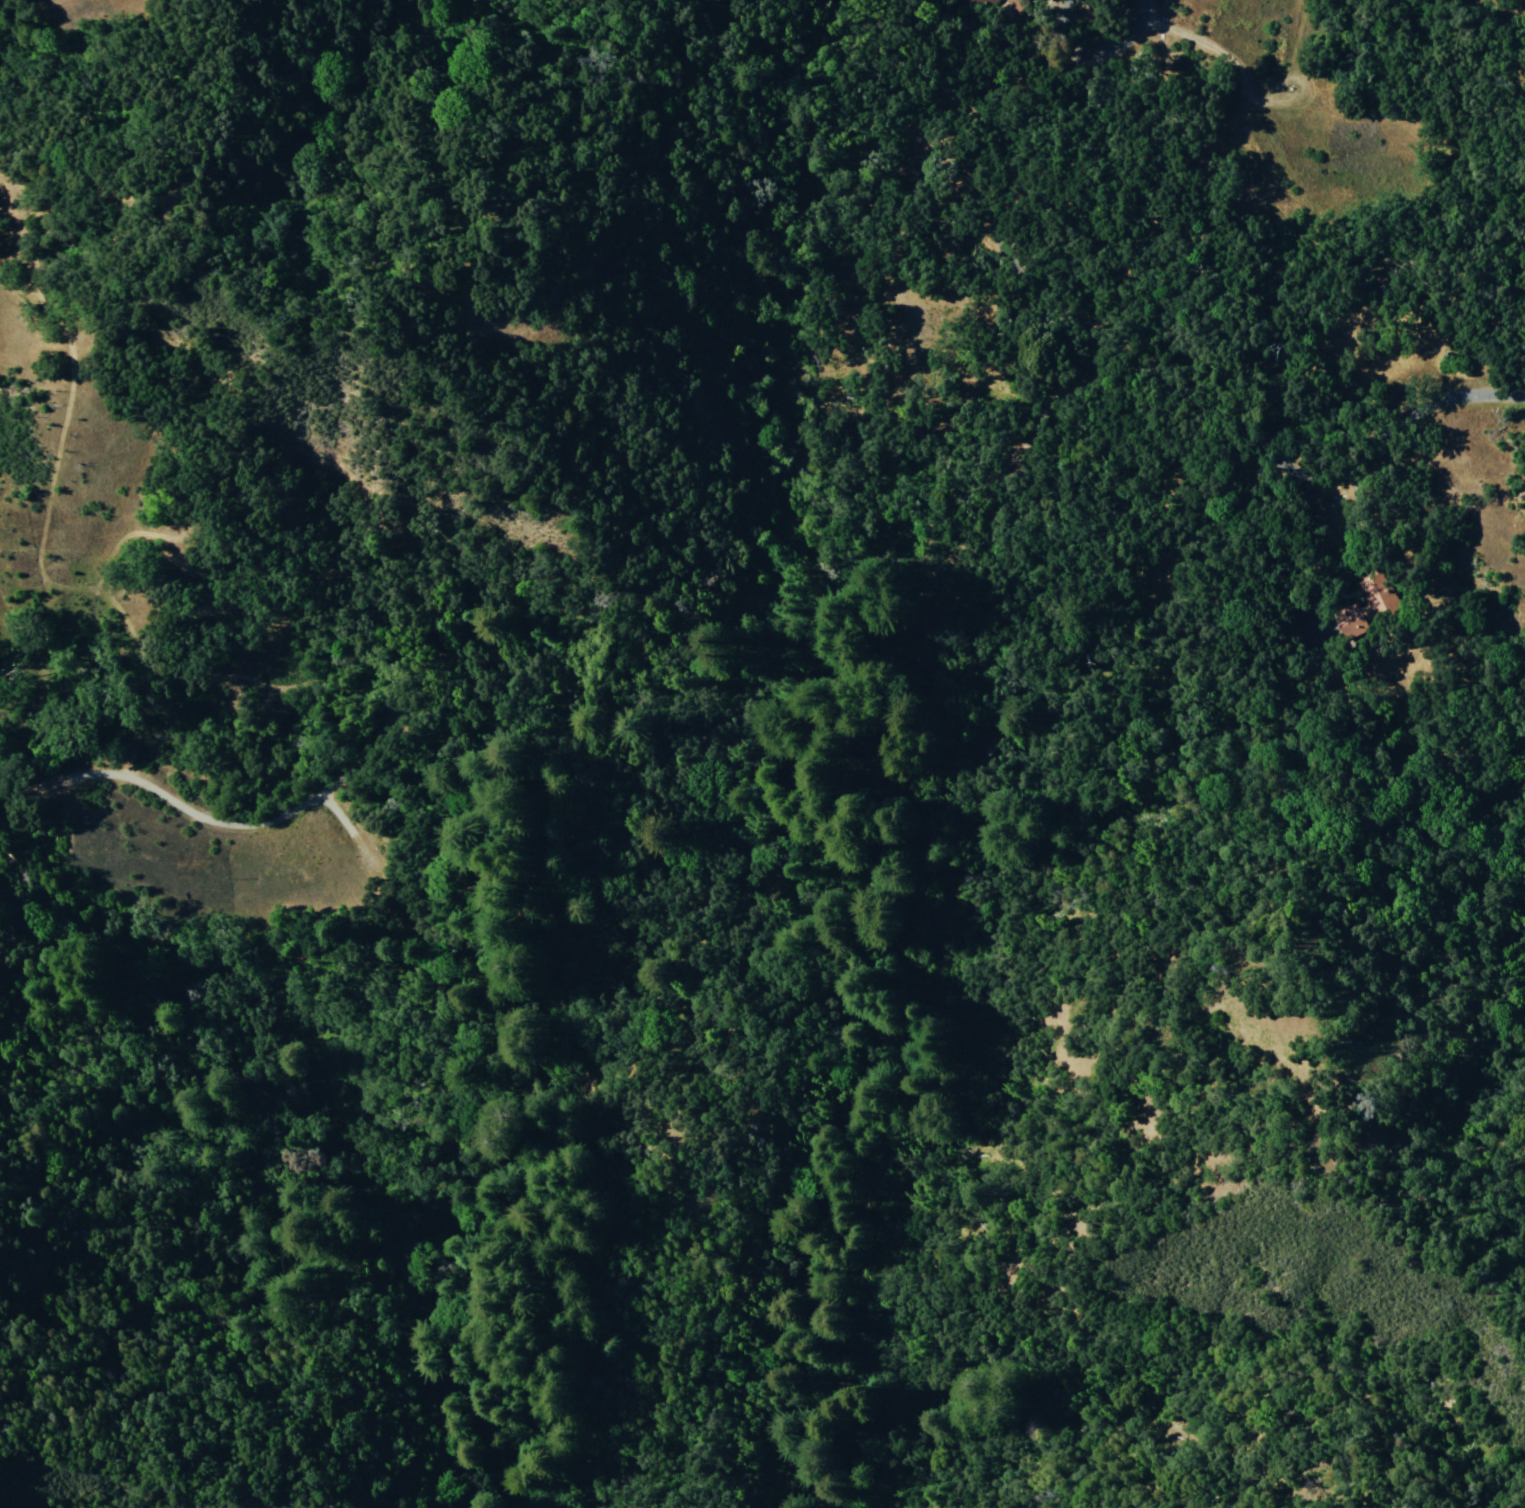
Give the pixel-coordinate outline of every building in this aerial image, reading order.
[(1358,581),(1365,600),(1334,612),(1343,636),(1402,615),(1385,571),(1358,581)]
